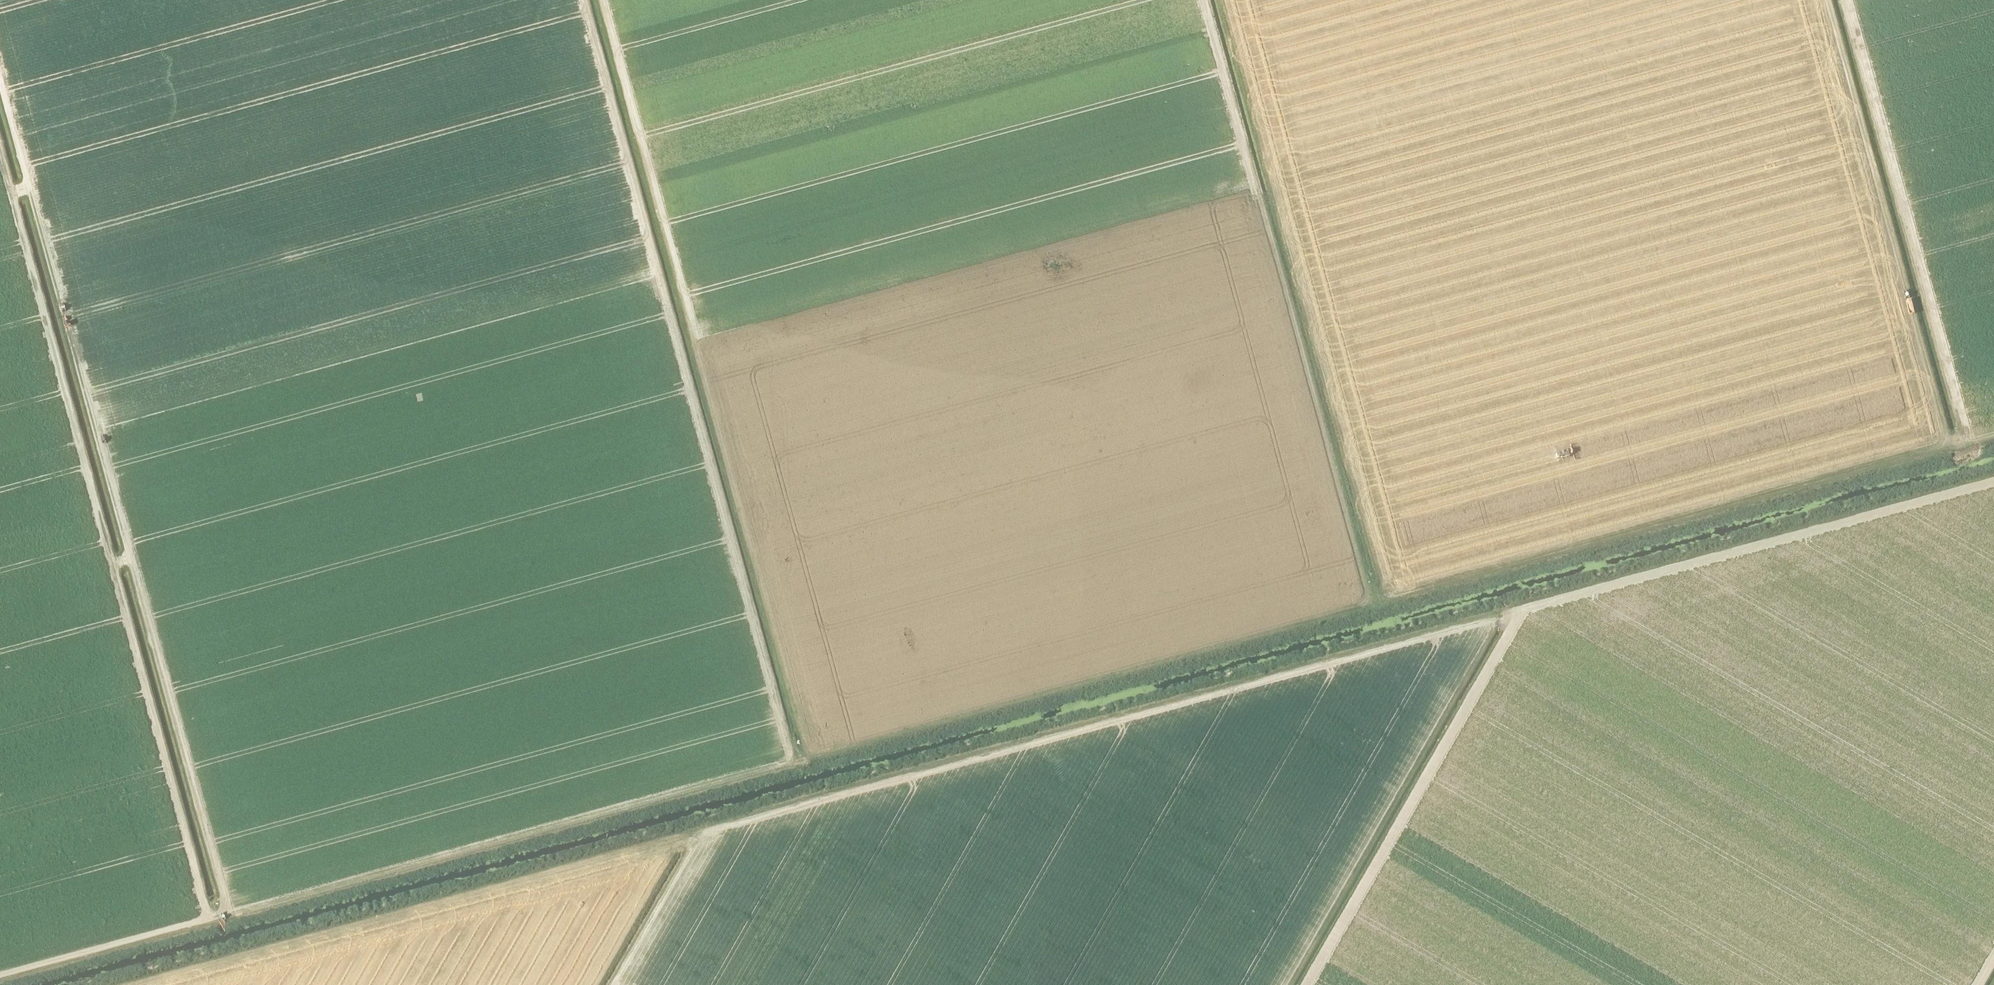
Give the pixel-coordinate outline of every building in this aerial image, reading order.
[(1974,417),(1964,419),(1966,429),(1976,427),(1974,417)]
